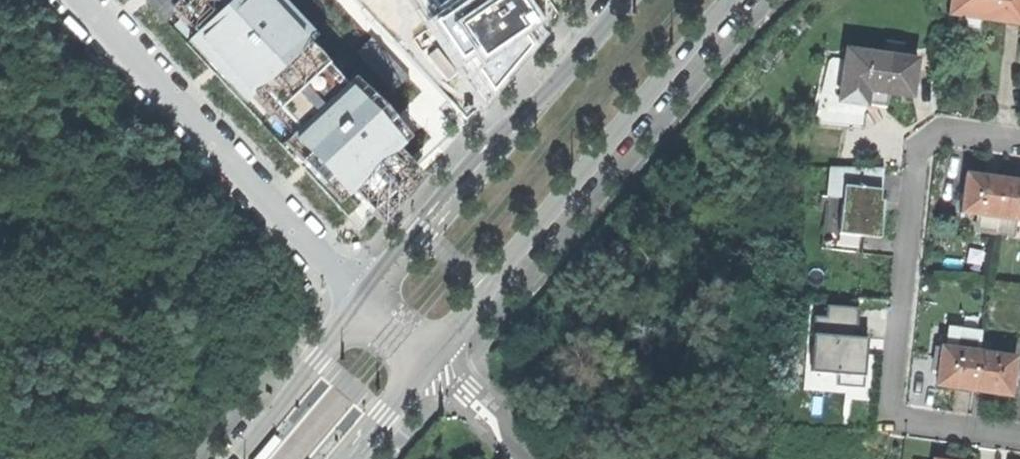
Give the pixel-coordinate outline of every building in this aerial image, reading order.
[(269,0),(193,0),(179,13),(204,40),(196,47),(217,71),(252,108),(315,51),(297,31),(305,24),(283,0),(275,7),(269,0)] [(950,15),(1004,23),(1019,26),(1019,0),(952,0),(950,15)] [(867,63),(845,60),(839,102),(866,106),(867,97),(868,91),(910,98),(916,62),(868,54),(867,63)] [(863,129),(866,106),(839,102),(845,60),(828,58),(814,124),(863,129)] [(425,158),(335,67),(286,115),(306,135),(294,147),(313,167),(334,188),(339,182),(357,200),(362,195),(381,215),(425,172),(418,165),(425,158)] [(883,168),(830,168),(827,197),(842,198),(838,232),(860,234),(860,237),(880,239),(883,209),(884,203),(884,201),(879,201),(883,168)] [(979,215),(998,218),(1004,181),(990,179),(967,175),(961,213),(979,215)] [(998,218),(1015,221),(1019,221),(1019,183),(1017,183),(1004,181),(998,218)] [(996,233),(998,218),(979,215),(977,231),(996,233)] [(1015,221),(998,218),(996,233),(1013,236),(1014,226),(1015,221)] [(812,335),(818,335),(856,338),(859,308),(826,306),(825,318),(814,317),(812,335)] [(953,387),(975,390),(981,351),(984,331),(961,328),(960,334),(950,333),(948,346),(944,346),(938,384),(953,387)] [(809,374),(816,374),(818,335),(812,335),(809,374)] [(856,338),(818,335),(816,374),(836,376),(864,378),(866,354),(861,354),(862,339),(856,338)] [(998,393),(1011,395),(1017,356),(981,351),(975,390),(998,393)] [(863,389),(864,378),(836,376),(836,387),(863,389)] [(281,441),(275,436),(271,440),(255,458),(266,458),(281,441)]
